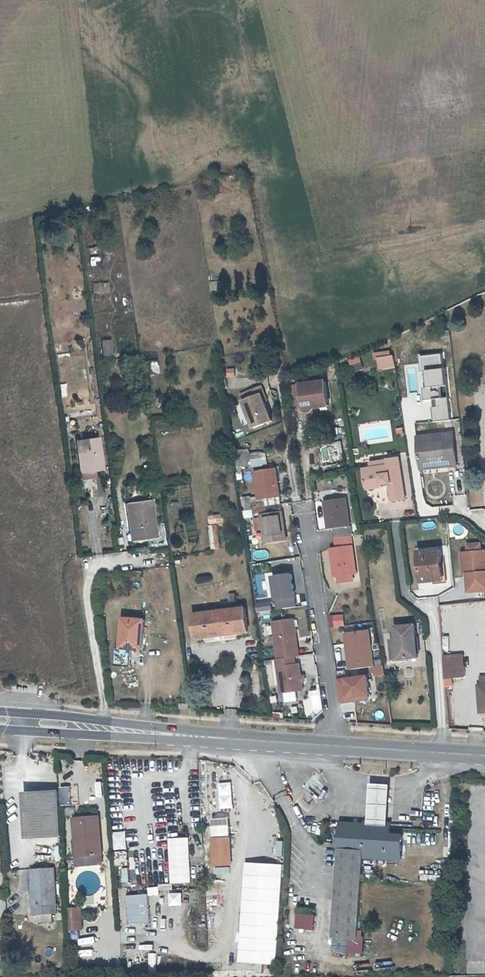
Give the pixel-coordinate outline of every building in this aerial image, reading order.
[(93,293),(109,293),(109,283),(93,283),(93,293)] [(101,357),(110,355),(108,339),(98,340),(101,357)] [(396,359),(395,352),(391,352),(379,354),(379,355),(381,364),(397,362),(396,359)] [(404,365),(407,396),(423,395),(422,372),(440,371),(439,355),(420,357),(421,363),(404,365)] [(150,361),(149,373),(156,373),(157,362),(150,361)] [(227,369),(229,378),(236,377),(235,368),(227,369)] [(438,385),(449,383),(448,372),(437,374),(438,385)] [(292,386),(295,408),(304,407),(305,414),(333,410),(329,381),(292,386)] [(262,394),(264,394),(261,386),(246,391),(249,398),(242,400),(249,419),(268,413),(264,401),(262,394)] [(460,460),(458,427),(446,428),(420,430),(421,438),(423,456),(449,453),(450,460),(460,460)] [(80,490),(93,489),(90,469),(99,467),(95,437),(74,439),(80,490)] [(237,450),(238,467),(250,466),(249,449),(237,450)] [(391,459),(374,462),(366,463),(368,475),(365,475),(366,486),(378,484),(377,480),(391,478),(391,481),(394,497),(408,495),(401,452),(390,454),(391,459)] [(266,453),(250,454),(251,467),(267,466),(266,453)] [(449,453),(423,456),(423,463),(450,460),(449,453)] [(275,467),(255,470),(258,498),(251,499),(253,507),(267,505),(266,496),(278,495),(275,467)] [(82,499),(94,497),(93,489),(80,490),(82,499)] [(266,496),(267,505),(279,503),(278,495),(266,496)] [(350,532),(344,495),(324,499),(329,526),(335,525),(336,534),(350,532)] [(144,541),(145,549),(164,546),(161,523),(152,524),(149,500),(124,504),(129,543),(144,541)] [(267,505),(253,507),(254,516),(261,514),(264,541),(284,538),(279,503),(267,505)] [(220,523),(223,523),(223,514),(209,515),(211,549),(221,549),(220,523)] [(260,518),(253,519),(256,531),(263,530),(260,518)] [(350,532),(336,534),(338,543),(331,544),(336,574),(357,571),(350,532)] [(481,542),(465,543),(465,551),(459,552),(461,574),(465,573),(466,592),(484,591),(484,550),(481,550),(481,542)] [(255,561),(269,558),(266,549),(253,552),(255,561)] [(436,580),(447,579),(444,552),(421,555),(425,587),(437,585),(436,580)] [(290,561),(292,574),(301,573),(299,560),(290,561)] [(294,575),(275,577),(278,610),(298,607),(294,575)] [(257,612),(272,611),(271,601),(256,602),(257,612)] [(244,607),(191,616),(195,639),(247,631),(244,607)] [(343,614),(332,616),(335,628),(346,625),(343,614)] [(298,618),(273,622),(279,660),(276,661),(281,694),(305,690),(301,660),(304,660),(298,618)] [(143,651),(146,620),(125,619),(122,649),(143,651)] [(405,649),(406,658),(420,657),(417,625),(395,628),(396,640),(397,650),(405,649)] [(371,631),(345,634),(350,670),(376,666),(371,631)] [(391,641),(393,664),(406,662),(406,658),(405,649),(397,650),(396,640),(391,641)] [(448,680),(449,688),(455,687),(454,679),(469,677),(466,656),(445,659),(448,680)] [(405,678),(414,676),(413,667),(404,669),(405,678)] [(369,677),(338,681),(340,704),(372,700),(369,677)] [(369,820),(391,821),(392,802),(394,784),(372,782),(371,800),(369,820)] [(62,804),(77,804),(78,789),(62,789),(62,804)] [(27,841),(62,838),(59,792),(24,795),(27,841)] [(214,834),(214,813),(204,813),(204,834),(214,834)] [(103,857),(100,817),(72,819),(75,858),(103,857)] [(394,834),(395,821),(391,821),(369,820),(366,819),(366,824),(343,822),(333,955),(358,957),(365,857),(406,860),(407,835),(394,834)] [(114,850),(127,849),(126,831),(113,832),(114,850)] [(188,837),(167,838),(170,884),(191,883),(188,837)] [(216,867),(234,867),(233,840),(215,841),(216,867)] [(115,852),(116,866),(128,865),(127,851),(115,852)] [(103,857),(75,858),(76,868),(104,866),(103,857)] [(283,866),(246,864),(241,963),(278,965),(283,866)] [(213,870),(215,885),(223,884),(221,869),(213,870)] [(59,914),(56,871),(33,872),(35,916),(59,914)] [(150,895),(127,897),(129,925),(152,923),(150,895)] [(68,907),(70,931),(83,930),(81,906),(68,907)] [(316,910),(298,909),(297,928),(314,929),(316,910)] [(72,934),(73,946),(86,945),(85,933),(72,934)] [(79,947),(80,960),(87,959),(86,946),(79,947)] [(156,971),(156,953),(148,953),(148,971),(156,971)]
